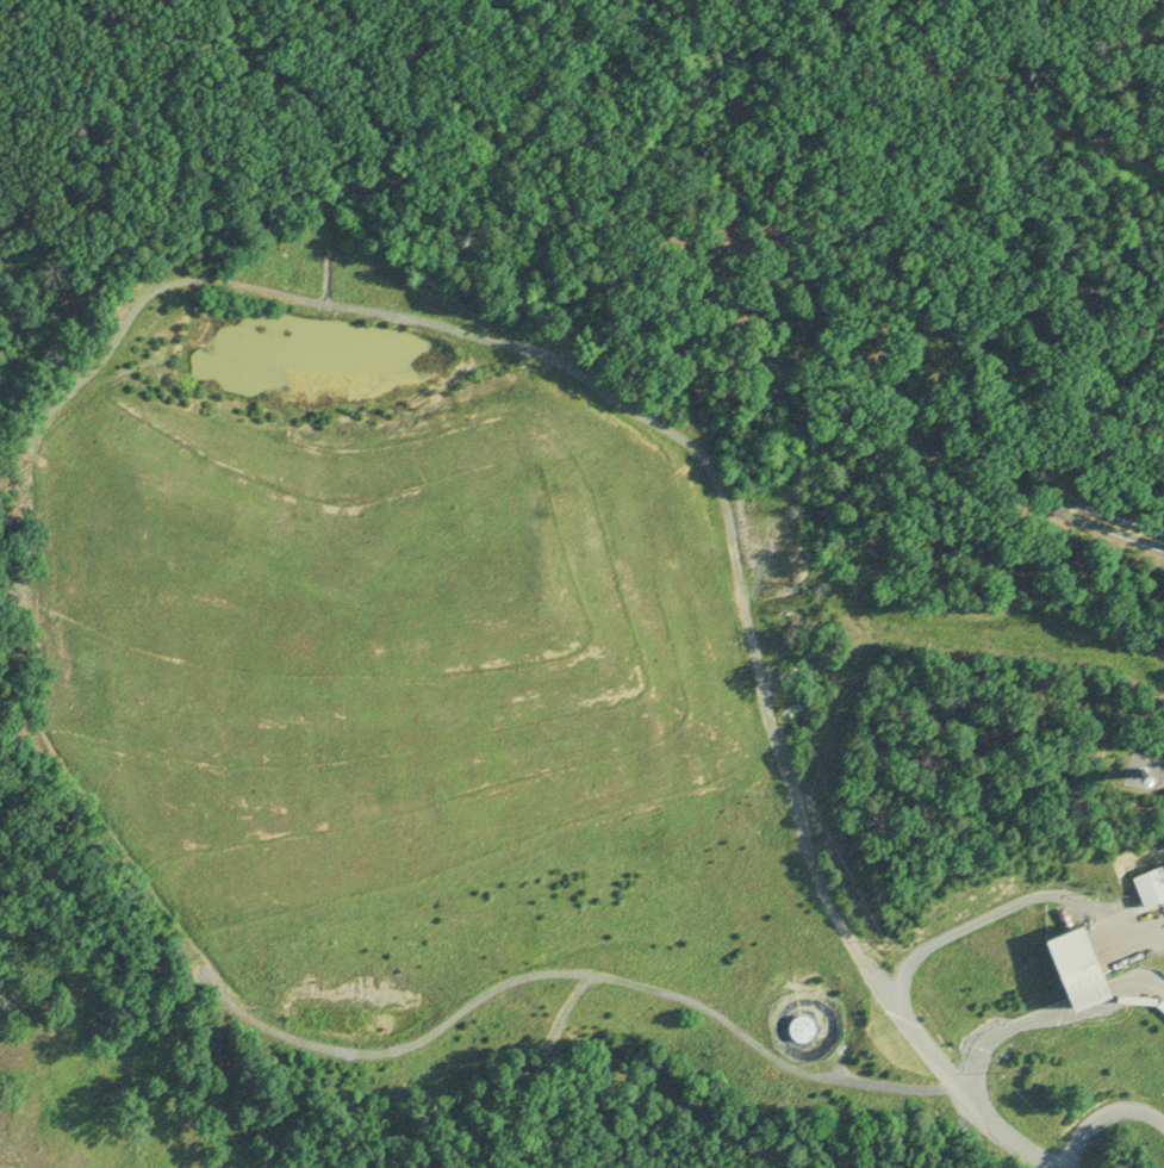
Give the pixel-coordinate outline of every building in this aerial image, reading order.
[(1059,1006),(1097,995),(1075,923),(1037,935),(1059,1006)] [(812,1037),(804,1015),(785,1021),(793,1043),(812,1037)]
